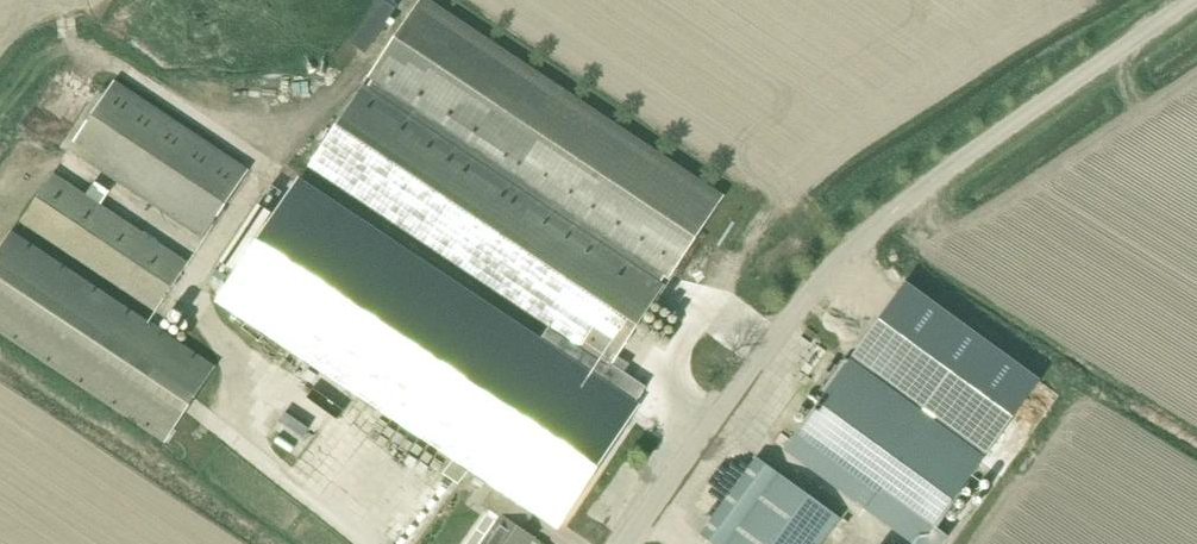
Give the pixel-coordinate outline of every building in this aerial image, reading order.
[(314,168),(549,326),(606,364),(608,360),(719,195),(429,0),(427,0),(314,168)] [(204,238),(249,170),(115,80),(69,149),(204,238)] [(156,311),(188,263),(53,173),(22,222),(156,311)] [(258,206),(219,265),(234,275),(220,296),(558,521),(647,387),(608,360),(606,364),(549,326),(537,344),(296,183),(273,217),(258,206)] [(174,427),(213,367),(14,234),(0,255),(0,331),(165,441),(174,427)] [(849,361),(984,452),(1024,396),(894,300),(849,361)] [(845,362),(790,440),(925,539),(982,456),(845,362)] [(714,543),(821,543),(840,518),(757,457),(701,534),(714,543)] [(523,531),(534,514),(495,487),(483,505),(495,513),(489,520),(486,517),(467,543),(529,543),(533,538),(523,531)]
